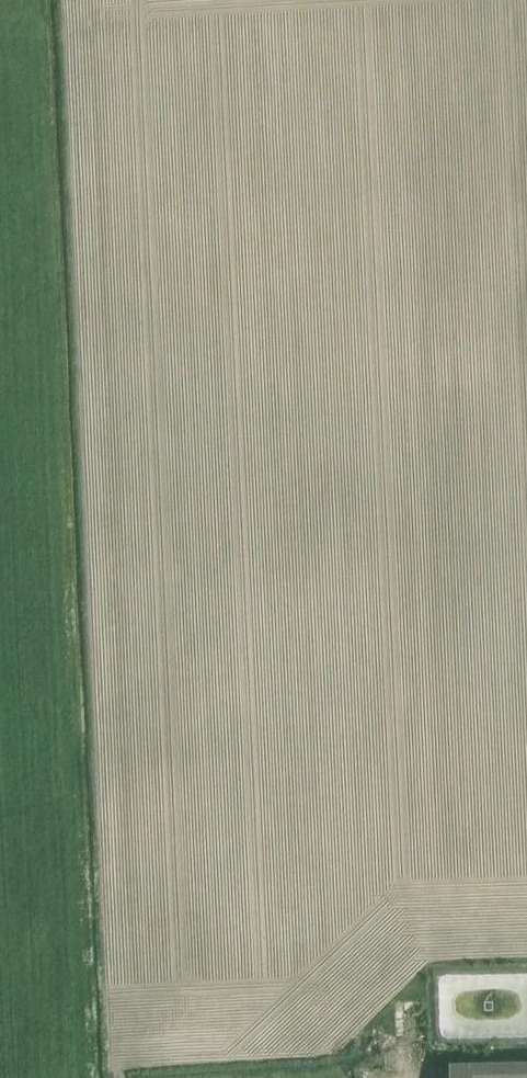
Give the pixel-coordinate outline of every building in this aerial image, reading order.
[(447,1064),(447,1077),(526,1077),(526,1062),(447,1064)]
